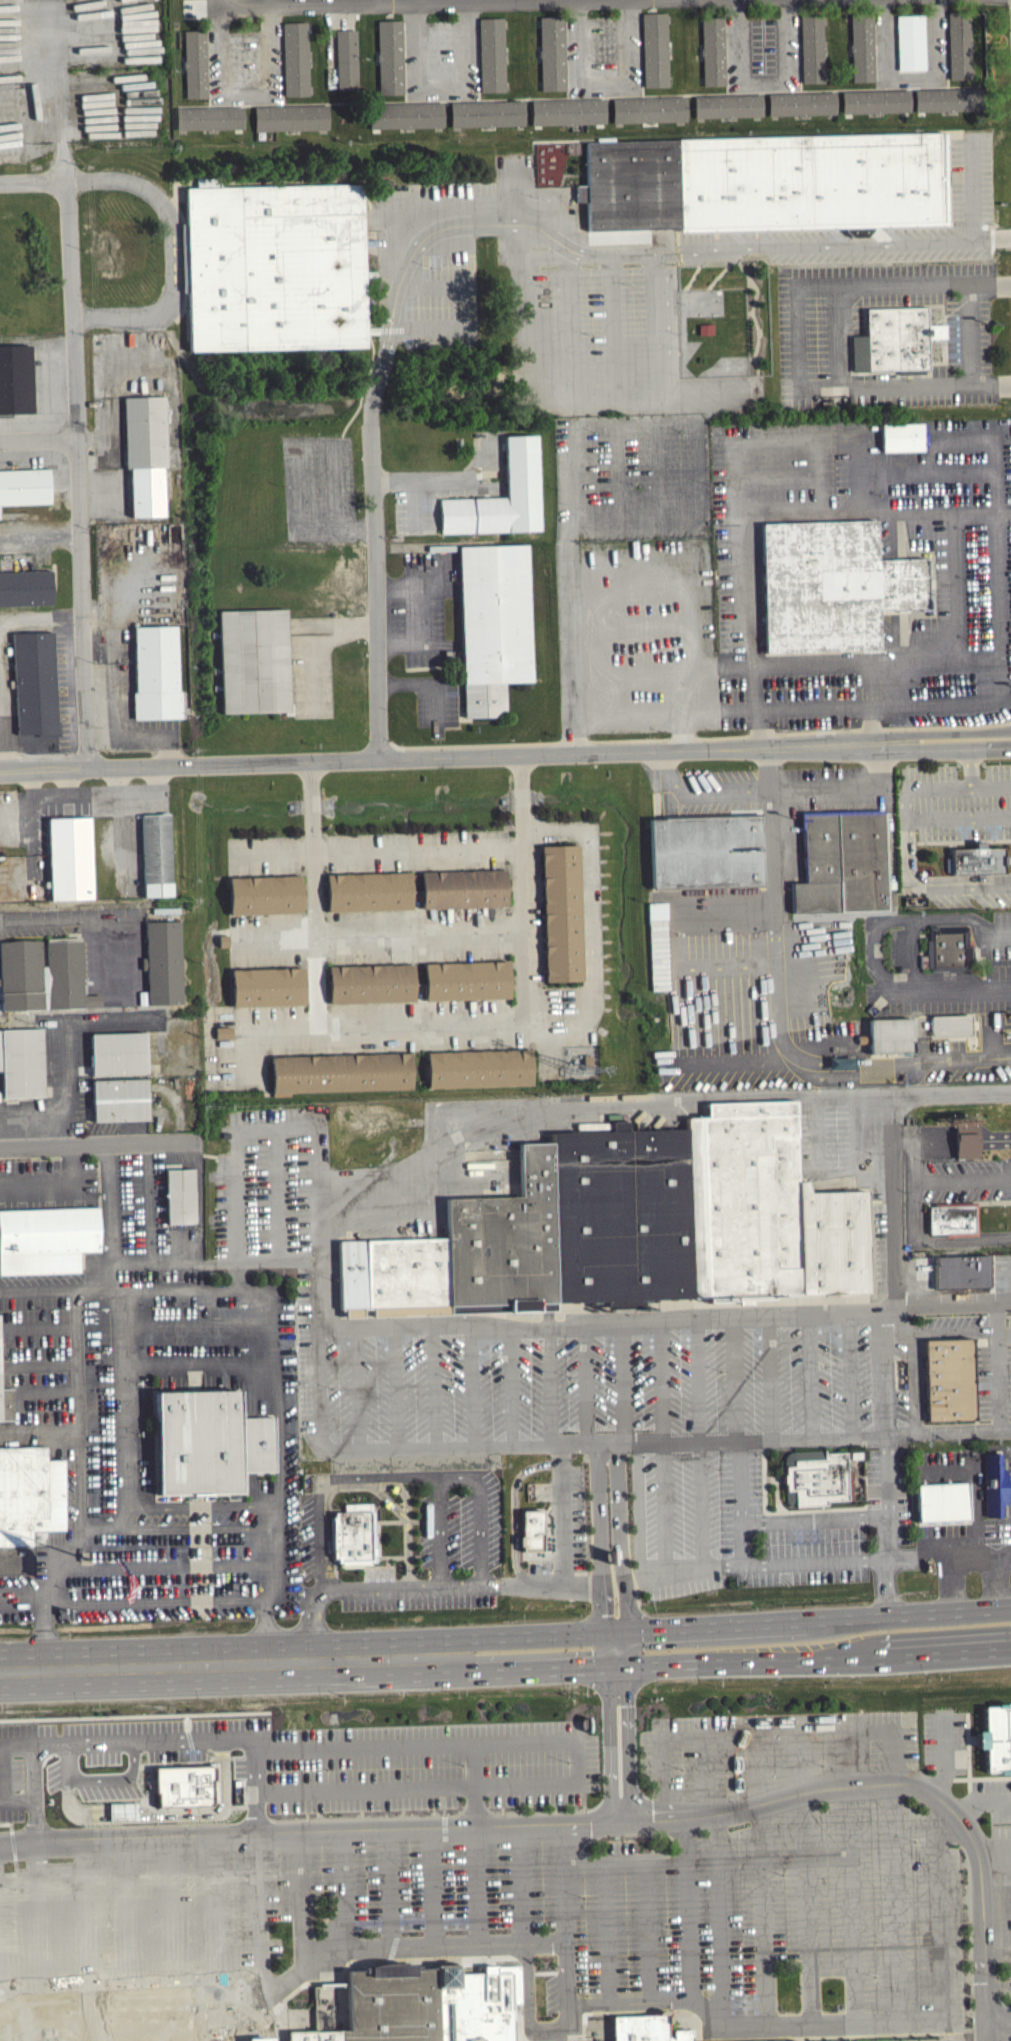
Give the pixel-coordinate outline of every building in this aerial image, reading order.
[(947,11),(947,15),(949,78),(971,78),(969,10),(947,11)] [(642,13),(642,18),(644,86),(668,86),(666,12),(642,13)] [(852,80),(873,80),(872,19),(872,12),(850,12),(852,80)] [(822,14),(823,81),(802,82),(800,20),(800,15),(822,14)] [(540,16),(541,89),(565,88),(564,24),(564,15),(540,16)] [(723,16),(723,21),(725,84),(703,85),(701,16),(723,16)] [(478,17),(479,24),(480,92),(504,91),(503,17),(478,17)] [(377,20),(379,93),(403,93),(401,24),(401,19),(377,20)] [(897,75),(924,75),(923,19),(896,20),(897,75)] [(590,77),(617,77),(616,20),(589,20),(590,77)] [(282,22),(306,21),(308,94),(284,96),(282,26),(282,22)] [(749,22),(749,79),(776,78),(775,21),(749,22)] [(453,81),(452,24),(425,25),(427,82),(453,81)] [(335,30),(337,89),(357,89),(356,29),(335,30)] [(184,30),(186,97),(206,97),(205,33),(205,30),(184,30)] [(231,93),(258,92),(257,35),(229,35),(231,93)] [(914,89),(915,111),(985,109),(985,87),(977,87),(914,89)] [(841,91),(842,113),(910,111),(909,89),(841,91)] [(767,93),(768,115),(835,113),(835,91),(767,93)] [(761,94),(761,115),(695,117),(694,96),(761,94)] [(612,97),(613,121),(686,120),(686,96),(612,97)] [(531,100),(532,124),(604,122),(604,98),(531,100)] [(449,101),(450,126),(524,124),(523,100),(449,101)] [(442,126),(370,128),(369,103),(442,102),(442,126)] [(254,106),(254,131),(327,129),(327,105),(254,106)] [(176,107),(177,129),(243,127),(243,106),(178,107),(176,107)] [(585,141),(587,230),(678,227),(678,232),(947,224),(943,132),(585,141)] [(185,188),(189,351),(367,347),(363,184),(185,188)] [(585,190),(576,190),(575,207),(585,208),(585,190)] [(865,309),(866,333),(850,334),(852,373),(928,369),(927,339),(946,338),(946,323),(928,324),(927,306),(865,309)] [(0,350),(0,419),(31,418),(29,350),(0,350)] [(122,401),(124,473),(128,473),(130,522),(163,521),(162,472),(166,472),(164,400),(122,401)] [(881,423),(881,451),(922,450),(922,421),(881,423)] [(441,499),(507,497),(505,435),(538,434),(541,531),(442,534),(441,499)] [(47,473),(0,475),(0,509),(48,507),(47,473)] [(760,523),(765,650),(880,648),(878,609),(928,608),(926,558),(878,559),(876,519),(760,523)] [(531,686),(527,549),(458,551),(463,722),(505,721),(504,687),(531,686)] [(53,610),(51,574),(0,576),(0,611),(53,610)] [(219,718),(288,717),(286,614),(217,615),(219,718)] [(176,630),(133,631),(136,724),(179,723),(176,630)] [(13,637),(16,739),(57,738),(54,636),(13,637)] [(802,810),(804,881),(791,882),(793,912),(887,909),(883,808),(802,810)] [(647,818),(650,888),(763,885),(760,815),(647,818)] [(49,818),(94,816),(97,897),(52,899),(49,818)] [(172,901),(170,818),(141,819),(143,902),(172,901)] [(1002,846),(1003,872),(952,874),(951,870),(945,870),(945,857),(951,857),(950,848),(1002,846)] [(581,985),(577,849),(539,850),(543,986),(581,985)] [(504,874),(419,876),(420,913),(505,911),(504,874)] [(228,882),(229,919),(300,917),(299,880),(228,882)] [(967,924),(968,944),(972,944),(972,968),(930,969),(928,925),(967,924)] [(145,926),(147,1009),(182,1008),(180,925),(145,926)] [(1,977),(0,977),(0,985),(1,985),(2,1010),(83,1008),(83,1005),(102,1004),(101,994),(84,995),(82,937),(47,938),(48,966),(43,965),(42,939),(0,940),(0,958),(1,977)] [(508,1003),(507,965),(422,968),(423,1005),(508,1003)] [(412,1006),(411,969),(327,971),(328,1008),(412,1006)] [(231,974),(232,1011),(303,1009),(302,972),(231,974)] [(930,1015),(931,1037),(969,1035),(969,1013),(930,1015)] [(868,1019),(870,1053),(912,1052),(911,1018),(868,1019)] [(1,1071),(3,1098),(45,1097),(44,1028),(0,1029),(0,1071),(1,1071)] [(91,1032),(93,1076),(146,1074),(145,1031),(91,1032)] [(231,1043),(231,1032),(215,1032),(215,1044),(231,1043)] [(425,1052),(426,1086),(532,1083),(530,1048),(425,1052)] [(271,1056),(272,1092),(410,1088),(409,1052),(271,1056)] [(853,1073),(853,1061),(829,1062),(829,1072),(840,1072),(839,1065),(844,1065),(845,1074),(853,1073)] [(93,1079),(94,1121),(149,1119),(147,1078),(93,1079)] [(795,1099),(796,1136),(768,1137),(774,1295),(693,1298),(687,1127),(687,1116),(707,1115),(707,1102),(795,1099)] [(693,1298),(643,1299),(643,1307),(607,1308),(607,1301),(557,1303),(553,1142),(552,1131),(613,1129),(613,1120),(629,1119),(629,1128),(687,1127),(693,1298)] [(955,1157),(978,1156),(978,1146),(977,1120),(954,1121),(955,1146),(955,1157)] [(796,1136),(798,1180),(801,1295),(774,1295),(768,1137),(796,1136)] [(557,1303),(557,1309),(451,1313),(449,1237),(448,1197),(522,1195),(520,1142),(553,1142),(557,1303)] [(165,1169),(166,1224),(195,1224),(193,1168),(165,1169)] [(866,1190),(869,1293),(801,1295),(798,1180),(808,1180),(808,1192),(866,1190)] [(928,1206),(929,1234),(975,1232),(973,1204),(928,1206)] [(81,1271),(81,1252),(101,1251),(100,1206),(0,1209),(0,1272),(81,1271)] [(451,1313),(373,1315),(373,1307),(369,1307),(368,1239),(449,1237),(451,1313)] [(369,1307),(363,1307),(363,1316),(346,1316),(346,1308),(341,1308),(340,1239),(368,1239),(369,1307)] [(933,1256),(934,1287),(989,1286),(988,1255),(933,1256)] [(923,1340),(925,1394),(925,1420),(976,1419),(976,1393),(974,1338),(923,1340)] [(1,1420),(0,1420),(0,1388),(13,1388),(14,1419),(1,1420)] [(159,1393),(242,1392),(242,1418),(247,1418),(277,1417),(278,1472),(244,1472),(245,1500),(160,1501),(159,1393)] [(33,1574),(0,1575),(0,1447),(46,1445),(47,1458),(64,1458),(66,1530),(32,1531),(33,1574)] [(847,1451),(825,1453),(825,1449),(794,1450),(788,1452),(785,1457),(785,1463),(786,1498),(788,1502),(793,1506),(798,1506),(828,1505),(828,1501),(849,1499),(847,1451)] [(983,1454),(1001,1453),(1002,1468),(1005,1468),(1006,1504),(1002,1504),(1002,1516),(984,1516),(983,1454)] [(969,1520),(916,1522),(915,1483),(968,1481),(969,1520)] [(330,1509),(375,1508),(376,1565),(334,1565),(334,1560),(330,1560),(329,1519),(330,1519),(330,1509)] [(520,1510),(520,1535),(518,1536),(518,1545),(522,1545),(522,1550),(541,1550),(540,1510),(520,1510)] [(996,1703),(1010,1703),(1010,1773),(998,1773),(998,1771),(985,1772),(985,1747),(977,1747),(977,1731),(984,1731),(984,1706),(996,1705),(996,1703)] [(156,1766),(217,1764),(217,1778),(215,1778),(216,1802),(214,1802),(214,1804),(160,1806),(160,1790),(157,1791),(156,1766)] [(418,1967),(418,1965),(411,1965),(402,1963),(397,1963),(391,1963),(383,1963),(377,1964),(369,1966),(364,1967),(364,1969),(346,1970),(347,1982),(349,2030),(342,2030),(342,2040),(439,2040),(439,2019),(438,1987),(436,1987),(435,1967),(418,1967)] [(512,1972),(459,1973),(459,1964),(447,1964),(435,1964),(435,1967),(436,1987),(438,1987),(439,2019),(439,2040),(514,2040),(512,1972)] [(690,2029),(682,2029),(673,2030),(673,2038),(669,2036),(668,2023),(670,2020),(671,2018),(670,2014),(669,2011),(666,2009),(663,2009),(661,2010),(659,2011),(657,2013),(611,2015),(612,2040),(691,2040),(690,2029)] [(315,2030),(288,2031),(288,2040),(342,2040),(342,2030),(331,2029),(331,2016),(326,2016),(326,2010),(315,2011),(315,2030)]
